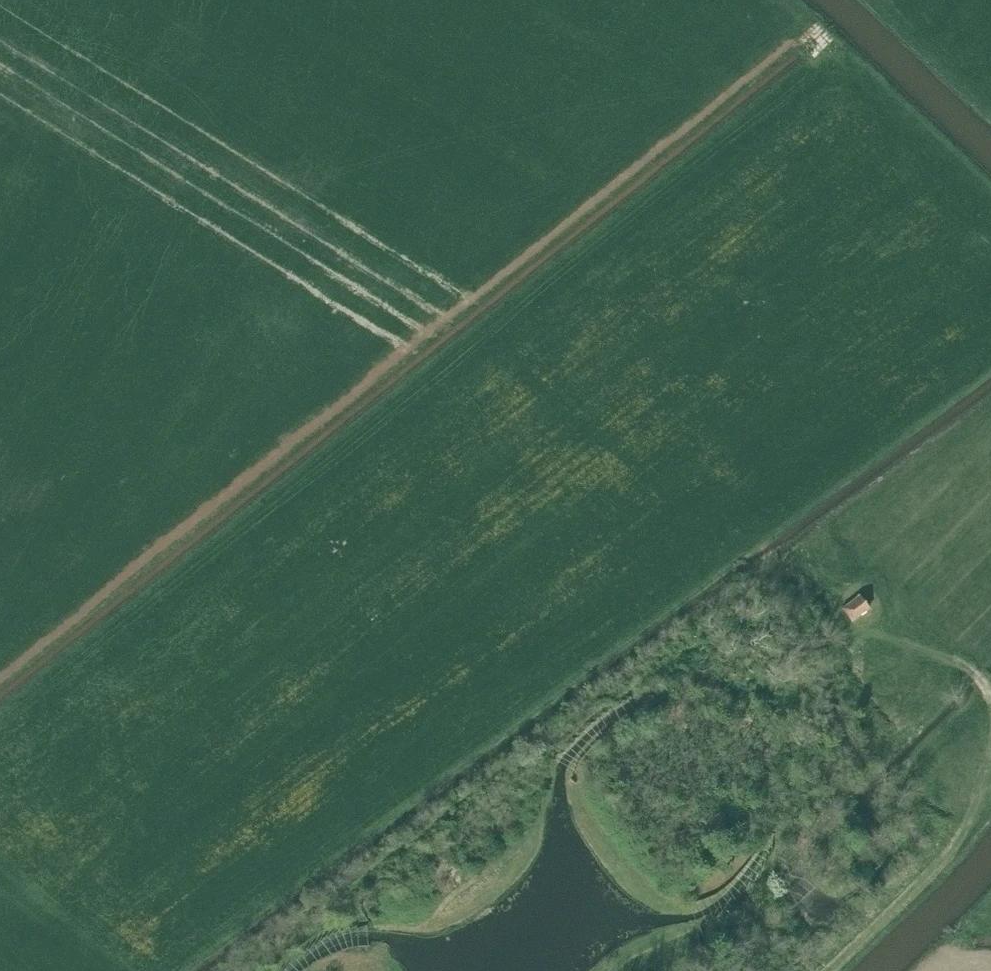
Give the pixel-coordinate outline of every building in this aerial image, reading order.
[(871,606),(861,593),(842,607),(852,620),(871,606)]
